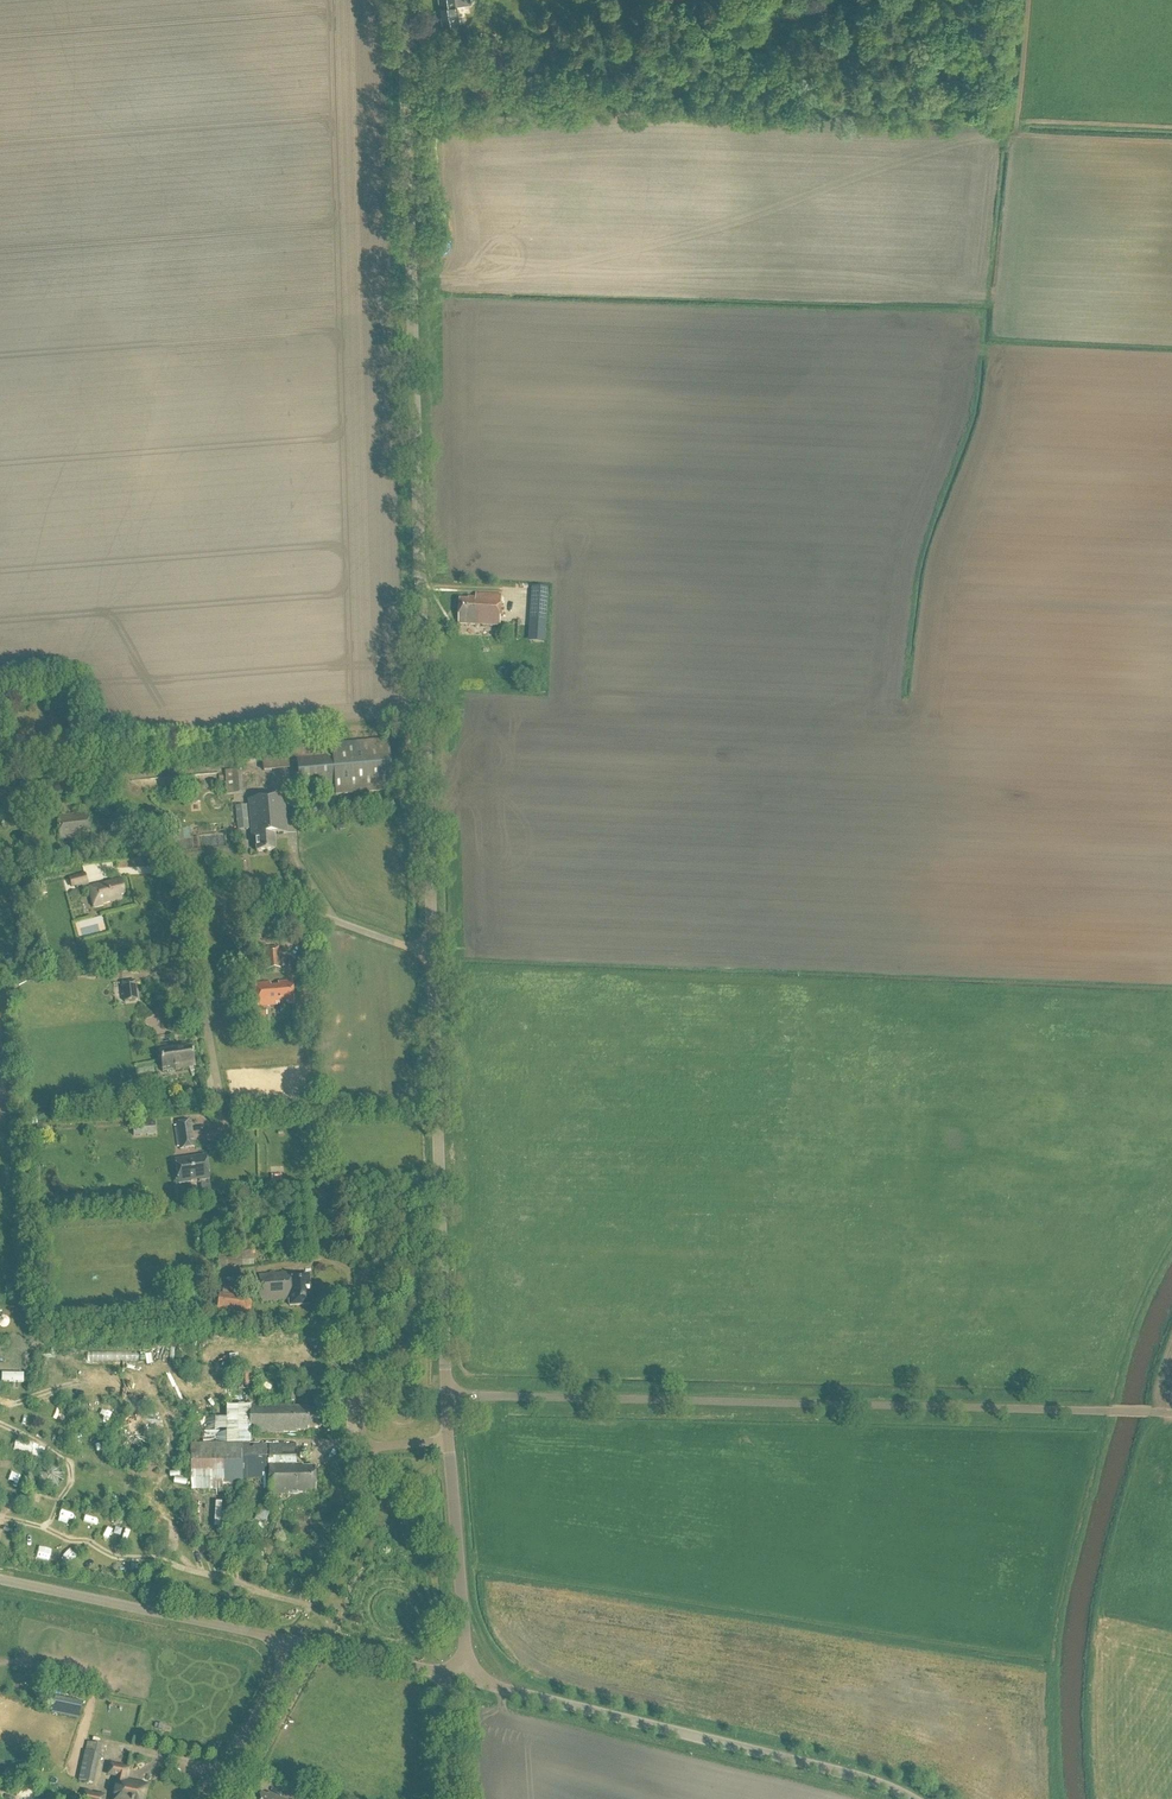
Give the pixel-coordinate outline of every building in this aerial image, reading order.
[(442,24),(465,21),(462,0),(439,0),(442,24)] [(535,594),(532,639),(545,640),(548,594),(535,594)] [(459,604),(458,626),(500,628),(502,597),(476,596),(476,601),(468,601),(468,605),(459,604)] [(295,747),(298,787),(334,784),(335,795),(392,791),(388,740),(330,745),(330,737),(322,738),(323,745),(295,747)] [(243,794),(241,770),(224,770),(226,795),(243,794)] [(200,791),(190,792),(191,806),(201,805),(200,791)] [(252,837),(254,836),(255,853),(274,851),(273,836),(288,835),(284,797),(248,801),(252,837)] [(235,808),(237,832),(249,831),(247,807),(235,808)] [(91,834),(89,818),(83,818),(83,815),(58,817),(60,841),(83,838),(83,834),(91,834)] [(74,883),(76,890),(88,886),(86,880),(74,883)] [(124,896),(120,880),(88,888),(93,908),(121,901),(120,897),(124,896)] [(44,886),(31,889),(33,899),(41,897),(40,893),(46,891),(44,886)] [(277,947),(262,948),(264,971),(279,970),(277,947)] [(120,982),(123,1003),(137,1001),(135,981),(120,982)] [(289,986),(288,982),(279,983),(279,986),(271,987),(271,984),(256,985),(258,1007),(295,1004),(293,986),(289,986)] [(158,1052),(161,1069),(172,1067),(173,1070),(193,1066),(190,1047),(158,1052)] [(152,1133),(151,1118),(130,1120),(131,1134),(152,1133)] [(176,1125),(179,1152),(195,1150),(191,1123),(176,1125)] [(176,1161),(179,1183),(210,1179),(207,1157),(176,1161)] [(262,1302),(290,1300),(290,1306),(312,1304),(309,1276),(292,1278),(291,1273),(260,1276),(262,1302)] [(216,1314),(248,1319),(252,1297),(220,1291),(216,1314)] [(257,1391),(256,1372),(245,1373),(246,1391),(257,1391)] [(251,1404),(251,1435),(285,1435),(286,1433),(298,1434),(299,1431),(309,1431),(309,1429),(321,1429),(321,1411),(309,1410),(308,1408),(290,1407),(290,1404),(251,1404)] [(127,1453),(141,1442),(144,1445),(154,1437),(145,1425),(133,1435),(129,1430),(121,1436),(125,1441),(121,1445),(127,1453)] [(251,1446),(242,1446),(242,1468),(269,1468),(269,1464),(296,1463),(297,1463),(296,1444),(251,1445),(251,1446)] [(242,1481),(242,1468),(242,1446),(202,1446),(192,1446),(192,1481),(242,1481)] [(296,1463),(269,1464),(269,1468),(270,1496),(285,1496),(286,1494),(299,1493),(300,1491),(316,1491),(315,1467),(303,1468),(303,1465),(297,1466),(296,1463)] [(78,1781),(93,1784),(100,1755),(84,1752),(78,1781)] [(116,1777),(112,1798),(142,1798),(145,1786),(125,1782),(127,1768),(110,1765),(108,1776),(116,1777)] [(95,1795),(90,1794),(91,1793),(84,1791),(82,1798),(103,1798),(104,1795),(96,1793),(95,1795)]
